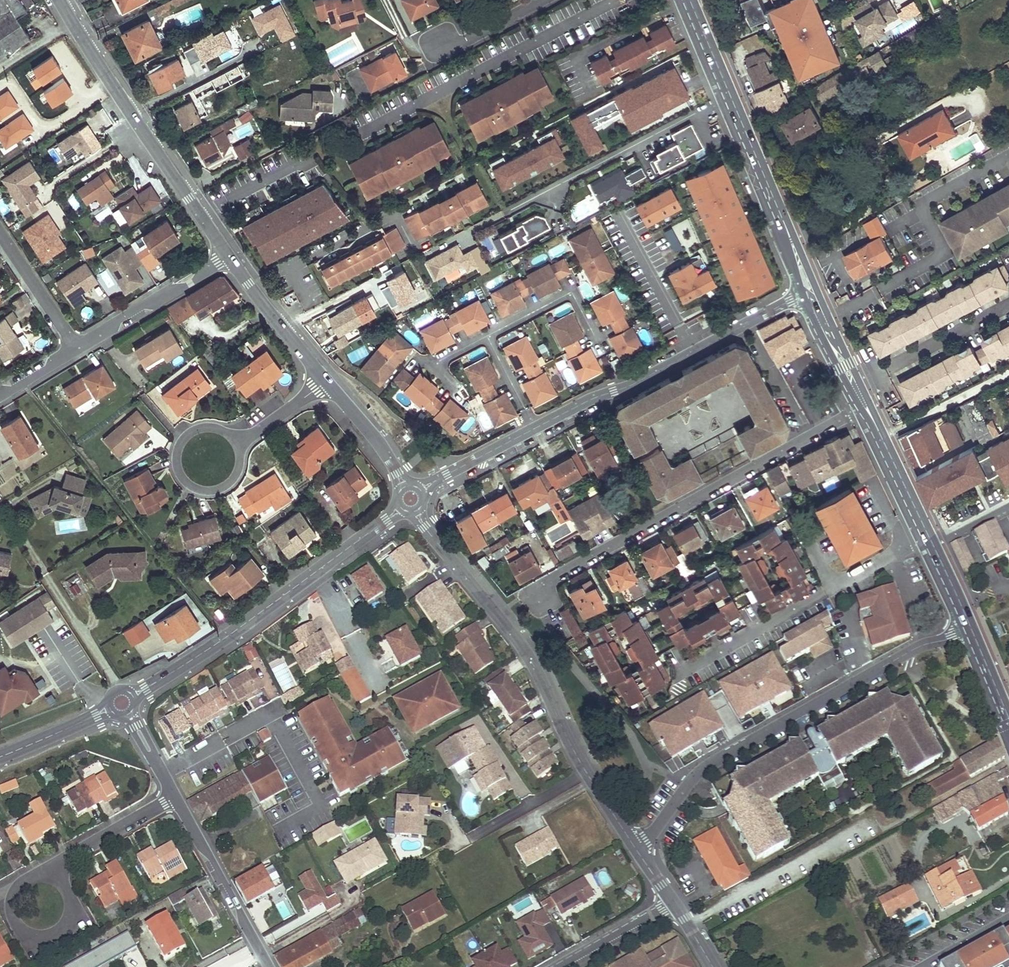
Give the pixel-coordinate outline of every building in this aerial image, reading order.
[(29,36),(11,8),(22,1),(21,0),(0,0),(0,55),(29,36)] [(122,10),(142,0),(116,0),(122,10)] [(177,5),(186,0),(167,0),(154,7),(158,14),(177,5)] [(361,0),(348,0),(341,2),(337,3),(336,0),(334,0),(331,1),(330,0),(314,0),(319,18),(325,17),(336,21),(337,28),(338,27),(341,22),(340,19),(355,14),(354,8),(363,5),(361,0)] [(435,0),(403,0),(411,18),(437,5),(435,0)] [(794,0),(767,11),(762,0),(743,0),(753,24),(765,19),(769,17),(773,26),(774,26),(779,24),(782,31),(783,34),(786,42),(801,77),(804,76),(823,68),(841,61),(834,43),(827,27),(816,0),(794,0)] [(841,16),(845,30),(858,22),(865,35),(861,37),(864,44),(885,32),(882,26),(899,16),(890,0),(889,0),(875,8),(870,0),(869,0),(841,16)] [(274,28),(280,42),(295,35),(281,2),(249,16),(258,35),(274,28)] [(366,16),(363,5),(354,8),(355,14),(357,22),(362,20),(366,16)] [(357,22),(355,14),(340,19),(341,22),(338,27),(357,22)] [(933,25),(943,19),(940,14),(930,20),(933,25)] [(393,42),(390,30),(383,32),(380,19),(357,24),(363,50),(393,42)] [(155,34),(148,20),(122,33),(135,58),(153,49),(147,38),(155,34)] [(933,25),(930,20),(880,49),(887,61),(897,55),(893,48),(933,25)] [(608,60),(605,55),(590,63),(601,83),(610,78),(607,74),(613,71),(613,70),(616,68),(620,66),(621,67),(627,64),(629,68),(646,59),(644,55),(650,52),(650,50),(653,49),(657,47),(658,48),(664,45),(666,49),(675,45),(664,24),(649,32),(652,37),(655,42),(647,46),(645,41),(642,36),(613,51),(615,56),(618,61),(611,65),(608,60)] [(831,25),(827,27),(834,43),(838,41),(831,25)] [(231,42),(225,30),(199,43),(214,74),(245,58),(236,40),(231,42)] [(785,43),(786,42),(783,34),(778,36),(779,39),(785,43)] [(655,42),(652,37),(645,41),(647,46),(655,42)] [(666,49),(664,45),(658,48),(657,47),(653,49),(656,54),(666,49)] [(656,54),(653,49),(650,50),(650,52),(644,55),(646,59),(656,54)] [(887,61),(880,49),(851,67),(858,79),(888,62),(887,61)] [(400,61),(393,50),(390,52),(396,63),(400,61)] [(764,51),(746,58),(748,62),(749,66),(751,71),(749,71),(762,103),(766,101),(771,113),(789,103),(776,71),(770,74),(764,61),(771,59),(764,51)] [(390,52),(359,70),(372,92),(406,73),(400,61),(396,63),(390,52)] [(31,68),(42,84),(62,69),(51,54),(31,68)] [(618,61),(615,56),(608,60),(611,65),(618,61)] [(184,73),(176,57),(151,69),(157,80),(154,82),(158,91),(172,84),(170,79),(184,73)] [(686,84),(672,58),(653,69),(656,75),(607,101),(617,120),(686,84)] [(249,74),(243,61),(191,88),(192,91),(186,94),(188,97),(177,102),(179,106),(174,109),(183,126),(199,117),(191,100),(196,98),(216,87),(217,91),(249,74)] [(621,67),(620,66),(616,68),(619,73),(629,68),(627,64),(621,67)] [(461,105),(477,136),(482,134),(483,136),(494,129),(493,128),(497,125),(499,128),(522,116),(520,113),(529,109),(530,111),(542,105),(539,99),(552,92),(539,66),(525,73),(523,70),(512,76),(513,78),(504,82),(503,81),(497,84),(500,89),(495,92),(492,87),(480,93),(481,95),(477,97),(476,95),(464,101),(465,103),(461,105)] [(858,79),(851,67),(842,72),(849,85),(858,79)] [(328,68),(324,70),(328,76),(329,80),(334,77),(331,72),(328,68)] [(619,73),(616,68),(613,70),(613,71),(607,74),(610,78),(619,73)] [(823,68),(804,76),(806,81),(824,71),(823,68)] [(157,80),(151,69),(148,71),(154,82),(157,80)] [(336,69),(331,72),(334,77),(341,78),(336,69)] [(849,85),(842,72),(811,90),(818,102),(849,85)] [(64,77),(42,91),(51,105),(73,92),(64,77)] [(284,102),(284,103),(291,117),(315,118),(315,114),(315,109),(318,106),(324,106),(332,107),(333,95),(330,89),(313,88),(313,93),(303,92),(284,102)] [(19,107),(8,89),(0,94),(0,119),(19,107)] [(205,114),(196,98),(191,100),(199,117),(205,114)] [(238,114),(260,103),(256,98),(235,109),(238,114)] [(291,117),(284,103),(280,104),(280,117),(291,117)] [(315,114),(324,106),(318,106),(315,109),(315,114)] [(822,124),(811,106),(783,122),(793,140),(822,124)] [(248,109),(238,116),(242,123),(253,116),(248,109)] [(585,153),(602,146),(587,109),(570,116),(585,153)] [(955,129),(944,109),(904,131),(915,151),(926,145),(924,141),(928,139),(933,146),(942,141),(940,138),(949,134),(948,132),(955,129)] [(5,149),(34,129),(23,112),(0,127),(0,141),(5,149)] [(225,124),(229,131),(235,127),(232,121),(225,124)] [(356,164),(351,167),(364,192),(369,189),(372,194),(390,184),(389,183),(393,181),(394,183),(417,171),(416,168),(424,164),(425,166),(437,160),(434,154),(448,147),(434,121),(421,128),(419,125),(407,131),(408,133),(400,137),(399,136),(376,148),(377,150),(373,152),(372,150),(354,159),(356,164)] [(88,123),(59,142),(68,156),(82,146),(88,155),(103,145),(88,123)] [(249,123),(233,130),(238,139),(253,132),(249,123)] [(655,171),(703,146),(690,123),(671,133),(675,141),(655,151),(657,155),(649,160),(655,171)] [(225,124),(214,130),(218,136),(229,131),(225,124)] [(957,132),(955,129),(948,132),(949,134),(940,138),(942,141),(957,132)] [(933,146),(928,139),(924,141),(926,145),(915,151),(904,131),(899,135),(912,158),(933,146)] [(501,187),(566,158),(555,134),(490,164),(501,187)] [(222,155),(213,136),(195,145),(204,164),(222,155)] [(253,153),(247,140),(233,147),(240,160),(253,153)] [(41,175),(31,160),(3,178),(22,207),(34,199),(38,196),(32,186),(30,187),(28,184),(41,175)] [(720,160),(683,176),(736,297),(773,281),(720,160)] [(619,201),(634,193),(622,169),(591,186),(598,201),(614,192),(619,201)] [(79,188),(87,201),(97,195),(103,204),(116,196),(110,188),(116,183),(109,172),(102,176),(101,173),(79,188)] [(486,200),(476,181),(467,185),(469,189),(465,192),(463,188),(455,192),(455,193),(454,194),(455,196),(441,204),(440,201),(438,202),(438,201),(430,205),(432,209),(427,211),(425,207),(418,211),(417,210),(404,216),(416,240),(428,233),(427,231),(486,200)] [(329,191),(323,182),(316,187),(309,190),(299,195),(285,203),(265,213),(260,216),(263,222),(252,228),(244,217),(237,220),(237,221),(249,238),(252,236),(254,240),(264,260),(274,255),(272,251),(285,244),(287,248),(306,238),(303,234),(317,227),(319,231),(339,221),(337,217),(344,213),(333,196),(332,197),(329,191)] [(309,190),(316,187),(313,182),(306,186),(309,190)] [(162,199),(152,184),(139,193),(133,184),(117,195),(122,204),(121,205),(130,219),(162,199)] [(984,199),(986,203),(964,215),(961,211),(942,221),(959,251),(970,245),(972,248),(980,244),(977,240),(1000,228),(1002,232),(1008,228),(1008,225),(1008,223),(1008,185),(984,199)] [(636,205),(646,224),(679,205),(669,187),(636,205)] [(285,203),(299,195),(297,191),(283,198),(285,203)] [(455,192),(438,201),(438,202),(440,201),(441,204),(455,196),(454,194),(455,193),(455,192)] [(39,208),(34,199),(22,207),(28,215),(39,208)] [(986,203),(984,199),(961,211),(964,215),(986,203)] [(427,231),(428,233),(429,235),(487,204),(486,200),(427,231)] [(588,218),(593,209),(581,201),(576,210),(588,218)] [(233,205),(230,206),(237,220),(244,217),(252,228),(263,222),(260,216),(265,213),(260,204),(240,215),(233,205)] [(49,213),(24,230),(41,254),(50,248),(53,254),(66,245),(58,233),(54,232),(49,225),(55,221),(49,213)] [(506,249),(549,227),(544,217),(535,214),(515,224),(516,226),(499,235),(506,249)] [(874,240),(845,256),(857,277),(894,257),(883,236),(888,233),(878,215),(866,222),(872,232),(870,233),(874,240)] [(570,227),(574,225),(570,216),(566,219),(570,227)] [(673,253),(699,242),(689,219),(664,230),(673,253)] [(179,239),(166,220),(132,241),(135,246),(136,246),(145,241),(148,246),(145,247),(151,257),(179,239)] [(61,231),(55,221),(49,225),(54,232),(58,233),(61,231)] [(306,238),(319,231),(317,227),(303,234),(306,238)] [(403,247),(393,227),(380,234),(381,236),(320,268),(323,275),(328,284),(390,252),(390,254),(394,252),(403,247)] [(592,228),(570,239),(580,260),(602,249),(592,228)] [(977,240),(980,244),(1002,232),(1000,228),(977,240)] [(380,234),(319,266),(320,268),(381,236),(380,234)] [(456,243),(425,260),(434,278),(463,263),(467,269),(477,264),(469,250),(462,254),(456,243)] [(274,255),(287,248),(285,244),(272,251),(274,255)] [(959,251),(961,255),(972,248),(970,245),(959,251)] [(123,246),(105,258),(127,293),(146,281),(137,268),(134,263),(143,258),(136,246),(135,246),(127,251),(123,246)] [(50,248),(41,254),(44,260),(53,254),(50,248)] [(613,272),(602,249),(580,260),(592,282),(613,272)] [(395,254),(394,252),(390,254),(390,252),(328,284),(323,275),(322,275),(328,288),(395,254)] [(682,301),(714,283),(706,268),(699,256),(667,273),(682,301)] [(414,267),(409,257),(359,283),(362,289),(377,281),(376,280),(407,264),(410,269),(414,267)] [(530,275),(523,278),(530,292),(536,289),(540,295),(562,283),(559,277),(572,270),(565,257),(552,263),(551,262),(529,273),(530,275)] [(146,262),(143,258),(134,263),(137,268),(146,262)] [(87,261),(58,280),(71,299),(83,291),(100,280),(87,261)] [(1003,264),(993,270),(989,268),(974,276),(973,280),(965,285),(961,283),(945,291),(945,295),(937,299),(933,298),(917,306),(916,311),(908,315),(904,313),(889,321),(888,326),(880,330),(876,328),(869,332),(881,354),(888,350),(889,353),(903,345),(902,343),(915,336),(917,338),(932,330),(930,328),(944,321),(945,323),(960,316),(958,313),(972,306),(973,308),(988,301),(987,298),(1008,287),(1004,281),(1008,278),(1008,275),(1003,264)] [(397,301),(415,291),(404,272),(386,281),(397,301)] [(199,318),(239,294),(225,277),(220,276),(168,309),(178,322),(195,312),(199,318)] [(527,302),(523,296),(530,292),(523,278),(516,282),(516,281),(492,292),(504,314),(527,302)] [(603,324),(610,321),(613,326),(626,320),(623,314),(625,313),(613,290),(591,301),(603,324)] [(71,299),(75,306),(87,297),(83,291),(71,299)] [(25,303),(20,296),(13,301),(17,308),(25,303)] [(373,312),(364,296),(336,311),(334,307),(326,311),(335,328),(337,326),(339,331),(373,312)] [(457,311),(458,312),(451,316),(458,330),(465,326),(468,332),(490,321),(479,299),(457,311)] [(13,311),(0,319),(0,352),(5,359),(24,346),(9,324),(18,319),(13,311)] [(586,334),(574,311),(552,322),(564,345),(566,344),(569,350),(582,343),(579,337),(586,334)] [(758,328),(759,329),(778,365),(805,351),(797,337),(804,334),(795,315),(788,318),(786,315),(758,328)] [(452,333),(458,330),(451,316),(445,320),(444,318),(422,330),(433,351),(456,339),(452,333)] [(630,327),(626,320),(613,326),(616,333),(610,337),(622,359),(643,348),(632,326),(630,327)] [(1002,324),(1004,327),(982,339),(985,344),(973,351),(970,345),(949,356),(947,353),(933,360),(935,363),(921,370),(919,367),(904,375),(906,378),(899,382),(911,404),(919,400),(920,396),(928,392),(932,393),(947,385),(948,381),(956,377),(960,378),(975,371),(977,366),(997,356),(1001,357),(1008,353),(1008,320),(1002,324)] [(183,349),(170,329),(154,338),(147,342),(135,349),(144,364),(162,353),(166,359),(183,349)] [(411,347),(392,331),(375,350),(394,366),(411,347)] [(540,358),(528,335),(506,347),(518,369),(525,366),(528,372),(541,365),(538,359),(540,358)] [(347,344),(343,337),(337,341),(340,348),(347,344)] [(262,340),(254,345),(259,352),(266,347),(262,340)] [(760,372),(745,344),(734,341),(729,344),(730,347),(720,352),(725,360),(723,366),(743,371),(742,375),(733,380),(736,387),(739,385),(743,393),(763,382),(758,374),(760,372)] [(592,346),(586,350),(582,343),(569,350),(572,357),(571,358),(582,380),(603,369),(592,346)] [(280,368),(267,350),(233,375),(247,393),(261,383),(280,368)] [(359,369),(377,385),(394,366),(375,350),(359,369)] [(719,350),(713,353),(726,378),(728,383),(733,380),(742,375),(743,371),(723,366),(725,360),(720,352),(719,350)] [(166,359),(162,353),(144,364),(148,370),(166,359)] [(726,378),(713,353),(682,370),(695,394),(703,390),(701,387),(718,378),(719,381),(726,378)] [(500,378),(488,356),(466,367),(478,390),(481,389),(484,395),(497,388),(494,382),(500,378)] [(115,386),(102,365),(84,377),(86,379),(65,392),(75,407),(95,395),(96,398),(115,386)] [(537,403),(558,392),(547,370),(544,371),(541,365),(528,372),(531,378),(524,381),(537,403)] [(280,368),(261,383),(263,385),(282,371),(280,368)] [(207,381),(199,370),(166,396),(172,404),(180,415),(190,407),(188,404),(194,400),(203,393),(199,387),(207,381)] [(682,370),(670,377),(683,401),(695,394),(682,370)] [(422,410),(424,408),(429,413),(439,401),(434,397),(438,392),(419,375),(415,380),(404,371),(394,383),(405,392),(403,394),(422,410)] [(86,379),(84,377),(64,389),(65,392),(86,379)] [(683,401),(670,377),(639,393),(651,416),(653,417),(659,414),(657,411),(675,402),(676,405),(683,401)] [(719,381),(718,378),(701,387),(703,390),(719,381)] [(199,387),(203,393),(211,387),(207,381),(199,387)] [(766,388),(763,382),(743,393),(747,399),(766,388)] [(507,390),(500,394),(497,388),(484,395),(487,401),(485,402),(497,424),(518,413),(507,390)] [(770,397),(766,388),(747,399),(751,407),(748,409),(751,414),(760,409),(765,411),(759,429),(763,431),(768,441),(779,435),(780,437),(784,435),(788,423),(773,395),(770,397)] [(639,393),(633,397),(635,399),(640,410),(641,409),(635,429),(640,431),(648,427),(650,427),(647,421),(653,417),(651,416),(639,393)] [(172,404),(166,396),(163,399),(169,407),(172,404)] [(624,405),(635,399),(633,397),(623,403),(624,405)] [(992,432),(989,425),(987,422),(985,418),(975,397),(964,403),(982,443),(994,436),(994,435),(992,432)] [(640,410),(635,399),(624,405),(623,403),(617,406),(614,417),(618,424),(621,423),(624,430),(621,431),(629,444),(631,443),(636,452),(655,441),(650,433),(653,431),(650,427),(648,427),(640,431),(635,429),(641,409),(640,410)] [(432,420),(451,436),(468,418),(449,401),(444,406),(439,401),(429,413),(434,417),(432,420)] [(659,414),(676,405),(675,402),(657,411),(659,414)] [(760,409),(751,414),(754,419),(753,420),(750,422),(763,446),(780,437),(779,435),(768,441),(763,431),(759,429),(765,411),(760,409)] [(153,427),(139,410),(104,439),(118,456),(131,446),(136,441),(138,445),(148,436),(145,434),(153,427)] [(998,416),(996,413),(985,418),(987,422),(998,416)] [(946,423),(942,414),(899,436),(914,467),(956,446),(946,423)] [(38,446),(19,416),(2,426),(20,456),(38,446)] [(946,423),(956,446),(963,443),(953,420),(946,423)] [(763,446),(750,422),(745,425),(746,428),(739,432),(749,451),(756,447),(758,450),(763,446)] [(1007,429),(1005,425),(992,432),(994,435),(1007,429)] [(335,449),(318,426),(303,437),(306,442),(299,447),(292,452),(304,469),(308,465),(318,468),(319,460),(335,449)] [(620,452),(610,434),(597,441),(584,449),(599,474),(617,464),(612,456),(620,452)] [(839,434),(824,441),(831,455),(829,457),(835,470),(854,462),(848,449),(854,446),(849,434),(840,437),(839,434)] [(597,441),(594,435),(581,442),(584,449),(597,441)] [(306,442),(303,437),(296,443),(299,447),(306,442)] [(928,496),(933,493),(937,501),(947,496),(945,491),(953,487),(955,492),(972,483),(970,479),(985,471),(988,475),(989,478),(1002,471),(1005,478),(1008,476),(1008,443),(1006,444),(1003,440),(989,448),(992,452),(979,458),(974,447),(918,477),(928,496)] [(658,448),(655,441),(636,452),(639,458),(658,448)] [(823,445),(803,454),(805,457),(815,479),(835,470),(829,457),(831,455),(824,441),(822,442),(823,445)] [(854,446),(848,449),(854,462),(861,479),(876,471),(863,442),(854,446)] [(662,456),(658,448),(639,458),(644,466),(641,467),(648,480),(651,479),(656,488),(654,489),(656,494),(669,498),(674,495),(672,493),(682,487),(677,477),(677,476),(657,470),(659,465),(667,461),(668,458),(666,454),(662,456)] [(587,470),(577,452),(552,467),(562,484),(587,470)] [(683,459),(679,462),(683,473),(690,486),(696,483),(695,480),(703,476),(692,457),(685,462),(683,459)] [(786,460),(778,464),(785,478),(794,474),(800,487),(807,483),(809,488),(815,491),(819,489),(815,479),(805,457),(789,465),(786,460)] [(677,477),(682,487),(683,490),(690,486),(683,473),(679,464),(679,462),(671,466),(668,458),(667,461),(659,465),(657,470),(677,476),(677,477)] [(778,464),(766,471),(778,493),(790,487),(785,478),(778,464)] [(309,475),(318,468),(308,465),(304,469),(309,475)] [(365,482),(354,467),(326,487),(341,509),(352,500),(348,495),(353,491),(365,482)] [(562,484),(552,467),(545,471),(545,472),(554,488),(562,484)] [(153,481),(146,468),(124,480),(139,508),(145,505),(149,512),(159,506),(156,500),(167,494),(163,487),(157,485),(156,486),(153,487),(151,483),(153,481)] [(970,479),(972,483),(988,475),(985,471),(970,479)] [(538,476),(537,475),(520,485),(535,512),(549,505),(559,522),(570,515),(569,514),(567,511),(554,488),(545,472),(538,476)] [(257,485),(245,493),(246,494),(256,511),(257,512),(272,502),(288,492),(275,473),(268,478),(270,480),(258,488),(257,485)] [(85,480),(67,474),(63,488),(55,486),(30,500),(38,516),(52,509),(50,505),(53,504),(58,505),(77,512),(79,504),(86,506),(89,496),(81,494),(85,480)] [(270,480),(268,478),(257,485),(258,488),(270,480)] [(757,489),(755,485),(742,492),(745,496),(757,489)] [(777,505),(766,485),(757,489),(745,496),(757,516),(777,505)] [(857,500),(850,486),(846,488),(854,501),(857,500)] [(683,490),(682,487),(672,493),(674,495),(683,490)] [(945,491),(947,496),(955,492),(953,487),(945,491)] [(854,501),(846,488),(818,504),(825,516),(822,518),(827,527),(830,526),(835,535),(832,537),(837,546),(841,545),(848,558),(876,543),(869,529),(872,528),(867,518),(864,519),(858,511),(862,509),(857,500),(854,501)] [(348,495),(352,500),(357,497),(353,491),(348,495)] [(292,498),(288,492),(272,502),(276,509),(292,498)] [(516,510),(506,493),(457,520),(470,545),(484,538),(479,530),(516,510)] [(933,493),(928,496),(931,504),(937,501),(933,493)] [(156,500),(159,506),(169,498),(167,494),(156,500)] [(248,516),(256,511),(246,494),(237,499),(248,516)] [(592,497),(576,506),(577,510),(569,514),(570,515),(582,536),(590,531),(592,535),(608,526),(606,522),(614,518),(602,496),(594,501),(592,497)] [(77,512),(83,514),(86,506),(79,504),(77,512)] [(825,516),(818,504),(815,505),(822,518),(825,516)] [(743,524),(732,506),(725,510),(712,517),(711,518),(721,536),(743,524)] [(725,510),(723,507),(711,514),(712,517),(725,510)] [(867,518),(862,509),(858,511),(864,519),(867,518)] [(317,532),(301,510),(271,532),(273,534),(279,542),(289,556),(305,544),(304,542),(317,532)] [(622,517),(619,511),(614,514),(617,519),(622,517)] [(221,537),(215,517),(198,522),(200,526),(190,529),(181,532),(186,549),(221,537)] [(614,518),(606,522),(608,526),(616,521),(614,518)] [(708,538),(698,521),(674,534),(684,553),(693,549),(690,544),(699,539),(701,544),(704,542),(704,541),(708,538)] [(1002,536),(994,521),(973,532),(984,553),(994,548),(992,542),(1002,536)] [(779,540),(772,527),(737,547),(744,559),(739,562),(745,574),(743,575),(750,588),(752,587),(758,599),(764,596),(771,608),(765,611),(767,615),(787,604),(779,590),(774,588),(772,590),(763,573),(764,572),(766,566),(760,564),(758,565),(754,557),(760,554),(755,545),(762,541),(766,550),(772,552),(774,550),(783,567),(781,568),(780,575),(785,576),(787,575),(792,583),(786,586),(793,600),(813,590),(811,586),(806,589),(799,576),(804,574),(798,561),(799,560),(793,548),(791,549),(784,537),(779,540)] [(879,541),(872,528),(869,529),(876,543),(879,541)] [(279,542),(273,534),(270,536),(276,544),(279,542)] [(994,548),(1005,542),(1002,536),(992,542),(994,548)] [(509,542),(507,537),(489,547),(491,551),(509,542)] [(976,568),(962,538),(950,544),(965,574),(976,568)] [(701,544),(699,539),(690,544),(693,549),(701,544)] [(577,548),(573,541),(569,543),(568,542),(556,550),(560,557),(577,548)] [(672,564),(659,541),(651,546),(646,548),(640,552),(653,574),(672,564)] [(762,541),(755,545),(760,554),(766,550),(762,541)] [(1008,551),(1008,549),(1005,542),(994,548),(984,553),(989,562),(1006,553),(1008,551)] [(408,544),(406,545),(416,559),(418,558),(408,544)] [(406,545),(390,557),(410,584),(428,571),(418,558),(416,559),(406,545)] [(848,558),(841,545),(837,546),(845,559),(848,558)] [(508,551),(505,546),(491,554),(492,555),(484,560),(487,565),(495,560),(494,559),(508,551)] [(518,581),(540,569),(529,550),(527,552),(525,547),(520,550),(523,554),(508,562),(518,581)] [(1,575),(1,572),(8,573),(12,553),(0,551),(0,575),(1,575)] [(144,561),(144,552),(135,553),(136,574),(120,575),(118,572),(115,572),(114,575),(117,575),(120,580),(141,579),(140,570),(148,562),(144,561)] [(106,554),(86,566),(98,585),(114,575),(115,572),(118,572),(120,575),(136,574),(135,553),(106,554)] [(697,569),(693,561),(688,563),(682,553),(677,556),(681,562),(687,574),(697,569)] [(264,574),(251,557),(236,569),(222,580),(217,574),(210,579),(221,594),(228,588),(235,597),(247,587),(248,582),(254,579),(257,580),(264,574)] [(636,578),(626,560),(610,568),(613,575),(607,578),(614,590),(626,583),(634,600),(644,594),(646,597),(652,594),(641,575),(636,578)] [(687,574),(681,562),(674,566),(681,578),(687,574)] [(236,569),(231,563),(217,574),(222,580),(236,569)] [(383,592),(367,568),(352,579),(368,602),(383,592)] [(887,578),(884,573),(875,579),(878,584),(887,578)] [(739,610),(719,574),(707,582),(703,575),(666,596),(669,602),(656,609),(676,645),(689,638),(693,645),(706,638),(701,628),(702,627),(703,625),(701,620),(689,627),(685,630),(682,624),(674,629),(670,622),(678,617),(680,612),(679,610),(695,601),(696,603),(702,604),(704,598),(703,597),(711,592),(714,598),(723,593),(727,599),(718,604),(721,610),(716,612),(705,618),(707,622),(710,623),(712,622),(717,632),(730,625),(726,617),(739,610)] [(603,603),(589,578),(579,584),(580,586),(571,591),(572,594),(583,614),(603,603)] [(248,582),(247,587),(257,580),(254,579),(248,582)] [(68,585),(73,595),(80,591),(75,581),(68,585)] [(440,581),(424,592),(429,599),(424,603),(435,618),(439,622),(435,625),(442,633),(466,618),(456,603),(453,605),(443,591),(446,588),(440,581)] [(786,586),(779,590),(787,604),(793,600),(786,586)] [(907,629),(894,586),(882,589),(882,591),(857,599),(860,610),(858,612),(858,614),(859,620),(864,636),(868,636),(871,647),(908,636),(906,629),(907,629)] [(456,603),(446,588),(443,591),(453,605),(456,603)] [(47,592),(39,597),(47,609),(55,604),(47,592)] [(429,599),(424,592),(415,598),(421,605),(424,603),(429,599)] [(848,602),(843,592),(840,594),(845,603),(848,602)] [(723,593),(714,598),(718,604),(727,599),(723,593)] [(0,622),(0,626),(12,645),(29,635),(26,629),(50,614),(47,609),(39,597),(0,622)] [(424,603),(421,605),(432,621),(435,618),(424,603)] [(199,626),(186,605),(156,623),(165,639),(175,633),(177,636),(187,629),(189,632),(199,626)] [(568,607),(560,611),(574,637),(582,633),(568,607)] [(707,612),(705,618),(716,612),(714,608),(707,612)] [(224,616),(219,609),(215,612),(220,619),(224,616)] [(631,621),(624,609),(589,629),(595,641),(590,643),(597,656),(595,657),(602,670),(604,669),(611,681),(616,678),(620,684),(616,687),(620,692),(625,693),(629,701),(643,692),(631,670),(624,667),(622,667),(614,652),(615,651),(617,645),(610,643),(609,644),(605,636),(610,633),(605,625),(612,621),(616,629),(622,631),(624,630),(633,647),(631,647),(630,654),(636,656),(638,655),(643,663),(637,666),(650,689),(670,678),(667,674),(662,677),(657,669),(663,665),(660,661),(655,665),(651,658),(657,655),(651,644),(653,643),(646,630),(643,631),(637,618),(631,621)] [(830,650),(824,633),(833,629),(827,613),(785,637),(790,646),(781,651),(786,661),(810,649),(815,658),(830,650)] [(50,614),(26,629),(29,635),(53,619),(50,614)] [(682,624),(678,617),(670,622),(674,629),(682,624)] [(689,627),(701,620),(694,618),(687,622),(689,627)] [(705,618),(701,620),(703,625),(702,627),(710,623),(707,622),(705,618)] [(149,633),(141,620),(124,631),(132,643),(149,633)] [(610,633),(616,629),(612,621),(605,625),(610,633)] [(710,623),(702,627),(701,628),(706,638),(717,632),(712,622),(710,623)] [(317,635),(311,623),(293,633),(299,643),(300,646),(305,643),(309,650),(298,655),(306,671),(318,665),(315,659),(330,651),(320,633),(317,635)] [(475,623),(452,639),(475,673),(493,660),(483,645),(485,644),(480,636),(483,635),(475,623)] [(189,632),(187,629),(177,636),(178,639),(189,632)] [(420,655),(406,629),(387,639),(401,666),(420,655)] [(251,643),(241,649),(249,663),(259,657),(251,643)] [(330,651),(315,659),(318,665),(333,657),(330,651)] [(294,658),(301,673),(306,671),(298,655),(296,657),(294,658)] [(739,719),(791,690),(772,656),(720,685),(739,719)] [(349,657),(338,663),(343,672),(354,667),(349,657)] [(338,663),(334,665),(339,674),(343,672),(338,663)] [(663,665),(657,669),(662,677),(667,674),(663,665)] [(637,666),(631,670),(643,692),(650,689),(637,666)] [(358,704),(372,696),(354,667),(343,672),(339,674),(358,704)] [(26,671),(17,669),(10,673),(8,669),(2,672),(3,674),(0,676),(0,710),(1,713),(25,697),(27,700),(39,692),(26,671)] [(263,686),(253,669),(220,687),(230,705),(234,702),(239,699),(241,703),(255,695),(254,691),(259,689),(263,686)] [(520,720),(531,713),(519,695),(513,687),(500,669),(484,680),(514,725),(520,720)] [(440,676),(433,680),(437,687),(443,683),(440,676)] [(433,680),(415,690),(415,692),(432,722),(433,723),(452,713),(448,706),(454,702),(443,683),(437,687),(433,680)] [(307,683),(298,687),(302,695),(311,690),(307,683)] [(515,685),(513,687),(519,695),(521,694),(515,685)] [(298,687),(280,697),(284,705),(302,695),(298,687)] [(226,707),(216,690),(183,708),(193,725),(197,723),(202,720),(204,723),(218,715),(216,712),(222,709),(226,707)] [(415,692),(403,699),(405,702),(414,698),(427,720),(418,725),(420,729),(432,722),(415,692)] [(824,786),(843,776),(837,766),(877,744),(875,741),(882,737),(884,740),(889,741),(904,769),(911,765),(916,774),(935,763),(933,761),(942,756),(933,740),(930,742),(927,735),(930,734),(922,720),(919,722),(916,715),(918,714),(910,700),(904,703),(891,701),(887,694),(880,699),(869,696),(867,706),(870,712),(862,716),(859,710),(839,721),(829,719),(827,728),(819,733),(820,735),(817,737),(816,735),(813,733),(811,733),(810,734),(808,736),(809,739),(810,742),(802,746),(801,743),(791,740),(788,750),(760,766),(763,772),(757,775),(753,769),(748,773),(738,770),(736,779),(731,782),(734,787),(731,800),(723,804),(731,817),(735,815),(738,822),(735,824),(742,838),(746,836),(750,843),(746,845),(755,860),(763,856),(765,858),(784,847),(779,838),(785,835),(770,807),(772,802),(770,800),(777,796),(779,799),(819,776),(824,786)] [(672,758),(723,729),(704,695),(692,702),(694,704),(678,712),(677,710),(650,725),(660,743),(663,741),(672,758)] [(403,699),(396,703),(413,733),(420,729),(418,725),(427,720),(414,698),(405,702),(403,699)] [(454,702),(448,706),(452,713),(458,709),(454,702)] [(324,703),(305,714),(308,719),(302,722),(333,777),(341,772),(343,777),(335,781),(332,783),(340,797),(406,760),(403,755),(408,752),(397,733),(392,736),(389,731),(370,741),(373,745),(365,750),(363,746),(356,749),(351,752),(344,740),(349,737),(332,706),(327,709),(324,703)] [(870,712),(867,706),(859,710),(862,716),(870,712)] [(189,728),(179,710),(159,722),(170,742),(177,738),(176,735),(181,732),(189,728)] [(919,722),(922,720),(925,719),(922,712),(918,714),(916,715),(919,722)] [(514,725),(510,728),(514,734),(510,737),(518,748),(517,748),(537,777),(558,763),(548,748),(549,747),(542,738),(540,739),(537,734),(539,733),(532,722),(525,727),(520,720),(514,725)] [(473,726),(464,731),(476,753),(485,748),(473,726)] [(265,729),(259,733),(264,743),(271,739),(265,729)] [(464,731),(441,744),(453,766),(469,756),(476,753),(464,731)] [(930,742),(933,740),(936,738),(933,732),(930,734),(927,735),(930,742)] [(349,737),(344,740),(351,752),(356,749),(349,737)] [(1005,758),(997,739),(960,759),(962,763),(955,767),(954,771),(924,787),(931,800),(965,781),(964,780),(1005,758)] [(370,741),(363,746),(365,750),(373,745),(370,741)] [(441,744),(436,747),(448,768),(453,766),(441,744)] [(499,762),(490,745),(485,748),(476,753),(469,756),(479,773),(488,789),(494,799),(512,789),(499,767),(497,763),(499,762)] [(270,757),(239,774),(250,792),(252,791),(259,803),(287,788),(270,757)] [(909,778),(916,774),(911,765),(904,769),(909,778)] [(760,766),(753,769),(757,775),(763,772),(760,766)] [(1008,768),(950,800),(953,808),(955,807),(957,812),(962,808),(971,816),(978,830),(1008,813),(997,782),(1008,777),(1008,770),(1008,768)] [(341,772),(333,777),(335,781),(343,777),(341,772)] [(47,786),(54,782),(50,773),(42,777),(47,786)] [(488,789),(479,773),(474,776),(483,792),(488,789)] [(206,806),(212,816),(246,797),(245,795),(250,792),(239,774),(188,803),(193,812),(206,806)] [(116,794),(106,775),(96,780),(86,785),(97,805),(103,801),(116,794)] [(96,780),(95,777),(85,782),(86,785),(96,780)] [(0,787),(0,789),(2,794),(18,787),(15,781),(0,787)] [(86,785),(85,782),(72,790),(73,792),(86,785)] [(97,805),(86,785),(73,792),(67,796),(78,815),(97,805)] [(118,797),(116,794),(103,801),(104,803),(118,797)] [(430,816),(431,801),(398,798),(397,820),(402,820),(401,836),(424,837),(424,828),(425,820),(421,820),(421,815),(425,816),(430,816)] [(47,810),(41,800),(30,806),(35,816),(19,825),(28,843),(44,834),(55,828),(45,811),(47,810)] [(943,813),(953,808),(950,800),(940,806),(943,813)] [(212,816),(206,806),(193,812),(199,823),(212,816)] [(735,815),(731,817),(728,819),(732,826),(735,824),(738,822),(735,815)] [(338,825),(337,821),(312,835),(319,846),(340,834),(335,826),(338,825)] [(5,831),(12,845),(19,841),(13,827),(5,831)] [(549,828),(515,847),(526,867),(551,853),(550,851),(558,846),(549,828)] [(716,831),(694,843),(699,852),(703,850),(708,859),(704,861),(718,885),(720,884),(724,891),(741,881),(737,875),(740,874),(716,831)] [(46,837),(44,834),(28,843),(30,846),(46,837)] [(790,844),(785,835),(779,838),(784,847),(790,844)] [(746,836),(742,838),(739,840),(743,846),(746,845),(750,843),(746,836)] [(387,863),(375,841),(335,863),(347,884),(360,877),(358,873),(363,871),(365,875),(387,863)] [(187,870),(173,843),(155,853),(152,849),(138,857),(147,876),(162,868),(163,871),(168,880),(187,870)] [(703,850),(699,852),(704,861),(708,859),(703,850)] [(977,883),(972,872),(960,878),(957,873),(960,871),(955,861),(927,876),(943,909),(972,894),(969,887),(977,883)] [(131,888),(117,863),(107,869),(111,875),(103,880),(101,877),(91,883),(96,892),(98,891),(102,898),(100,899),(105,909),(120,900),(118,896),(131,888)] [(269,870),(266,866),(235,883),(247,905),(274,889),(265,872),(269,870)] [(163,871),(162,868),(147,876),(149,879),(163,871)] [(283,885),(273,868),(269,870),(265,872),(274,889),(283,885)] [(327,912),(340,905),(335,895),(327,900),(310,872),(300,878),(307,891),(298,896),(307,912),(322,904),(327,912)] [(595,895),(585,878),(551,897),(556,906),(561,914),(583,902),(588,900),(595,895)] [(981,890),(977,883),(969,887),(972,894),(981,890)] [(915,898),(909,885),(879,900),(885,912),(915,898)] [(986,901),(987,903),(984,905),(986,910),(990,907),(999,924),(1008,919),(1008,888),(986,901)] [(217,917),(202,890),(185,900),(200,927),(217,917)] [(445,915),(433,893),(401,911),(411,928),(426,920),(428,924),(445,915)] [(513,905),(515,909),(531,901),(529,897),(513,905)] [(556,906),(551,897),(541,903),(545,910),(546,912),(556,906)] [(917,902),(915,898),(885,912),(887,917),(917,902)] [(284,919),(296,914),(289,899),(277,904),(284,919)] [(355,910),(333,923),(334,924),(274,958),(279,966),(307,966),(332,953),(331,950),(340,945),(336,940),(342,936),(360,926),(354,915),(357,913),(355,910)] [(518,923),(527,939),(520,943),(529,959),(554,945),(543,926),(551,921),(546,912),(545,910),(536,914),(535,913),(518,923)] [(177,933),(167,914),(147,926),(164,958),(182,948),(175,935),(177,933)] [(966,921),(964,917),(948,926),(950,930),(966,921)] [(428,924),(426,920),(411,928),(413,932),(428,924)] [(1007,965),(1008,964),(1008,929),(1002,933),(1000,930),(937,965),(938,966),(1008,966),(1007,965)] [(128,931),(65,966),(102,966),(137,947),(128,931)] [(345,942),(342,936),(336,940),(340,945),(345,942)] [(686,955),(687,954),(678,938),(646,956),(641,948),(609,966),(692,966),(686,955)] [(2,939),(0,940),(0,966),(1,966),(14,960),(2,939)] [(485,954),(492,966),(510,966),(518,962),(509,947),(500,952),(497,947),(485,954)] [(485,954),(473,961),(476,966),(474,966),(492,966),(485,954)]
